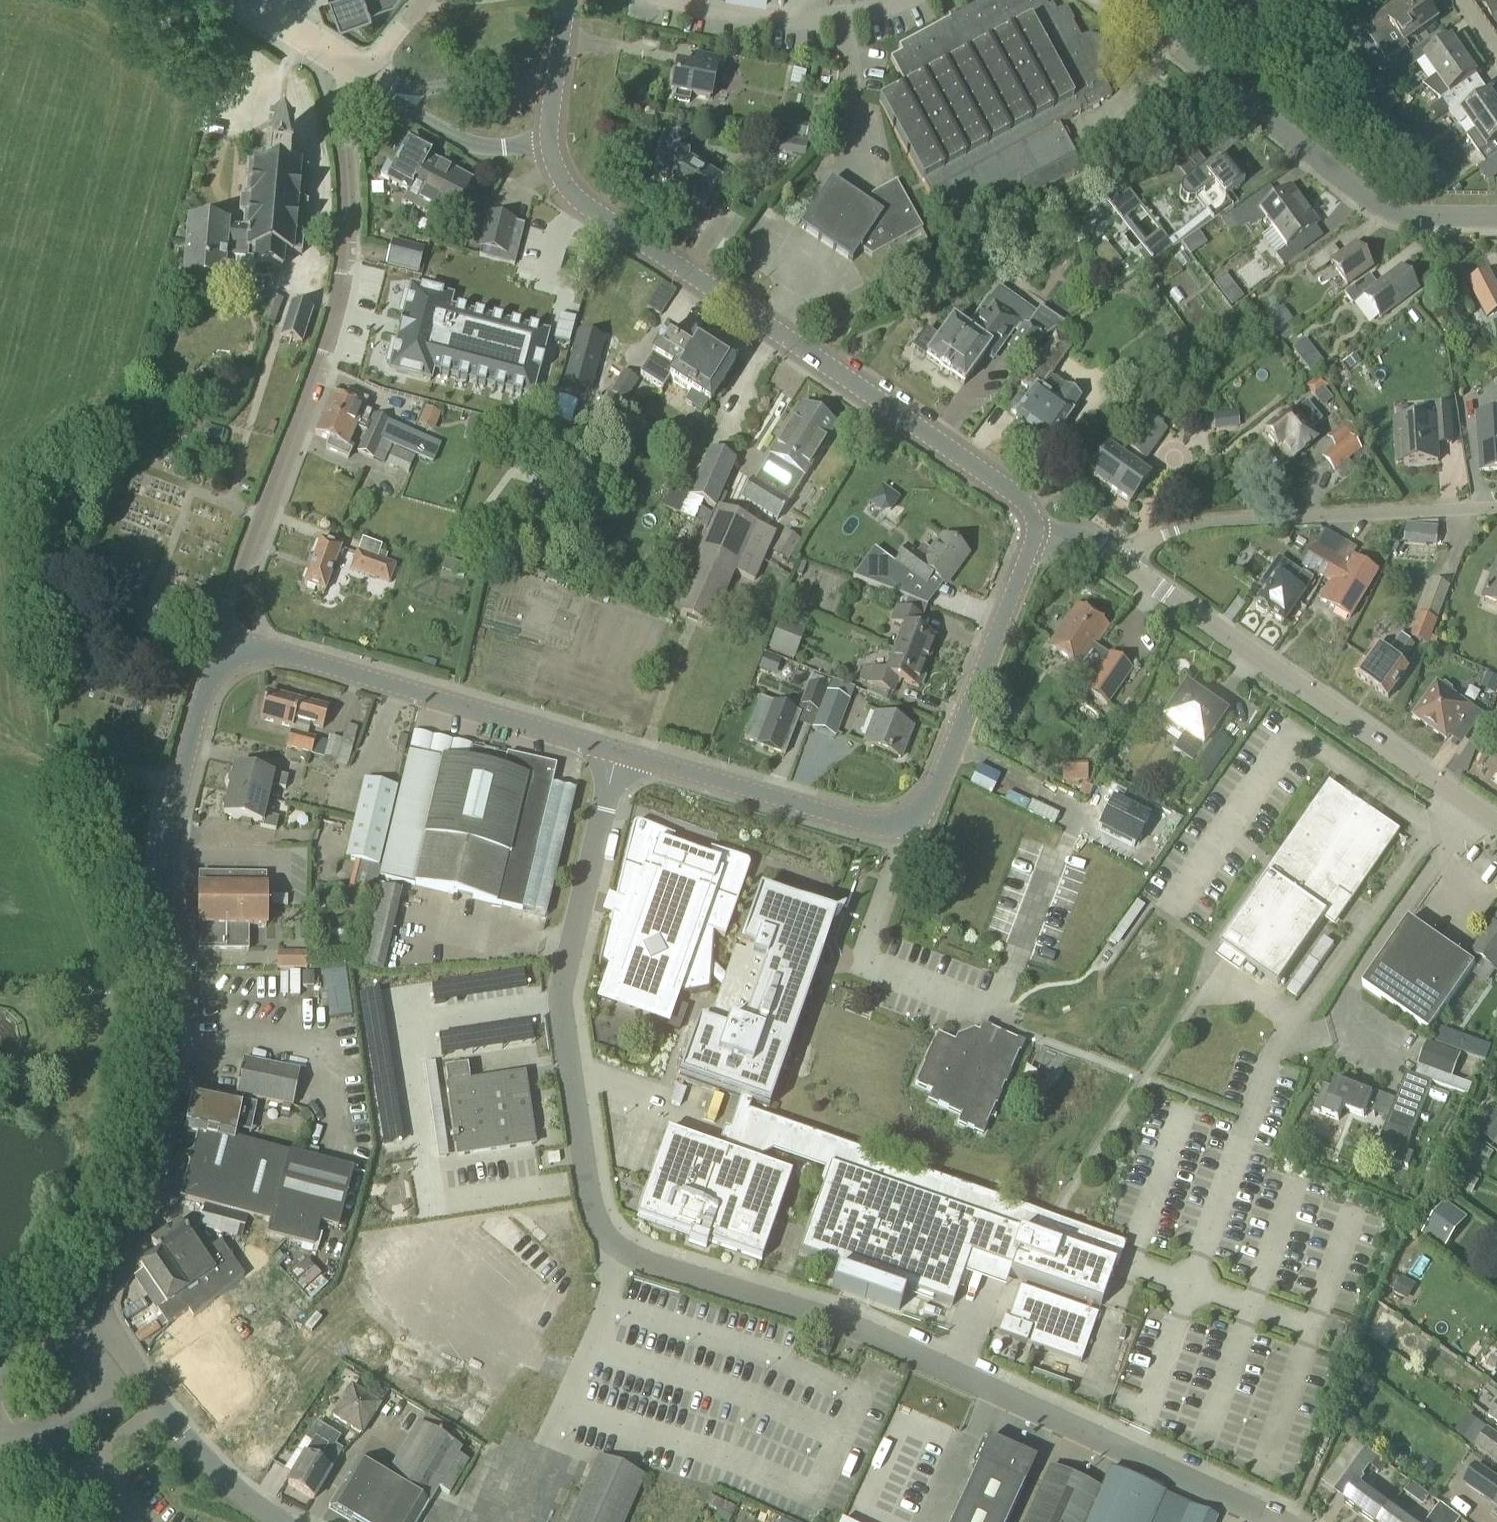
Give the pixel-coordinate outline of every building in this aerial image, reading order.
[(393,3),(396,0),(330,0),(339,24),(393,3)] [(906,88),(879,102),(929,195),(945,226),(1021,185),(1022,186),(1029,200),(1052,188),(1078,174),(1080,169),(1073,157),(1075,156),(1072,150),(1064,134),(1059,126),(1059,125),(1111,97),(1098,72),(1101,70),(1104,67),(1106,64),(1107,60),(1108,57),(1107,52),(1106,48),(1104,45),(1102,42),(1099,40),(1096,38),(1092,37),(1087,37),(1083,38),(1081,39),(1072,23),(1074,22),(1066,8),(1056,13),(1052,6),(1047,8),(1043,0),(986,0),(954,18),(952,15),(947,17),(949,20),(898,47),(901,53),(890,59),(906,88)] [(1406,43),(1438,20),(1424,0),(1420,0),(1408,9),(1402,0),(1398,0),(1368,21),(1372,26),(1365,31),(1387,63),(1409,47),(1406,43)] [(1485,5),(1496,27),(1496,0),(1494,0),(1485,5)] [(1410,56),(1403,60),(1409,69),(1416,64),(1425,59),(1430,67),(1421,73),(1428,83),(1437,77),(1464,58),(1451,40),(1447,43),(1436,50),(1429,41),(1410,55),(1410,56)] [(672,93),(675,93),(674,101),(689,104),(691,97),(710,100),(718,61),(696,56),(694,68),(677,65),(672,93)] [(1447,109),(1467,95),(1461,87),(1477,76),(1464,58),(1437,77),(1449,94),(1441,100),(1447,109)] [(1447,109),(1448,110),(1453,117),(1454,119),(1459,126),(1467,120),(1475,131),(1496,115),(1496,105),(1489,94),(1484,97),(1478,88),(1467,95),(1447,109)] [(1475,131),(1466,137),(1479,154),(1486,164),(1496,156),(1496,115),(1475,131)] [(790,134),(793,122),(781,120),(778,131),(790,134)] [(708,215),(723,191),(718,188),(721,183),(699,170),(702,165),(689,156),(692,139),(668,135),(661,178),(672,185),(669,190),(675,194),(675,193),(682,198),(686,201),(687,199),(704,210),(703,212),(708,215)] [(443,194),(454,172),(429,158),(432,152),(410,140),(396,167),(387,162),(379,177),(388,182),(387,183),(407,193),(403,202),(414,208),(415,207),(427,185),(443,194)] [(256,262),(255,267),(254,267),(253,278),(274,280),(274,268),(283,269),(284,254),(293,255),(294,254),(302,255),(304,234),(300,234),(302,220),(303,220),(303,219),(307,219),(308,202),(303,202),(305,187),(306,187),(306,185),(305,185),(306,171),(308,171),(308,169),(301,168),(290,167),(292,145),(266,143),(264,164),(253,163),(253,165),(246,164),(246,166),(247,166),(246,180),(245,180),(244,182),(246,182),(245,197),(244,197),(240,197),(239,213),(242,213),(242,215),(243,215),(242,230),(228,229),(228,226),(188,223),(183,280),(223,283),(225,259),(256,262)] [(1230,195),(1244,184),(1227,162),(1223,165),(1218,158),(1183,186),(1181,188),(1180,192),(1180,194),(1180,197),(1184,201),(1186,202),(1188,203),(1192,202),(1195,201),(1205,214),(1168,243),(1160,233),(1144,246),(1156,261),(1238,206),(1230,195)] [(448,225),(471,181),(454,172),(443,194),(427,185),(415,207),(414,208),(448,225)] [(872,257),(922,229),(896,182),(871,195),(866,204),(831,181),(800,227),(852,262),(860,249),(872,257)] [(1272,230),(1305,206),(1291,187),(1276,197),(1269,187),(1229,216),(1238,229),(1261,223),(1265,220),(1272,230)] [(1105,198),(1106,199),(1124,221),(1140,208),(1124,188),(1105,198)] [(1272,230),(1285,248),(1275,256),(1283,266),(1322,238),(1315,228),(1318,225),(1305,206),(1272,230)] [(486,216),(477,250),(481,251),(479,257),(514,265),(524,226),(515,224),(515,223),(486,216)] [(418,276),(419,276),(425,249),(392,240),(385,267),(418,276)] [(1099,250),(1113,264),(1122,255),(1108,242),(1099,250)] [(1320,271),(1331,263),(1347,286),(1371,269),(1355,245),(1340,256),(1333,246),(1312,260),(1313,262),(1306,267),(1312,276),(1320,270),(1320,271)] [(1167,281),(1182,273),(1176,262),(1161,270),(1167,281)] [(1353,306),(1364,298),(1379,319),(1417,292),(1401,269),(1381,283),(1377,286),(1370,277),(1345,296),(1353,306)] [(1490,271),(1468,283),(1486,317),(1496,311),(1496,285),(1490,271)] [(653,297),(666,304),(673,293),(660,285),(653,297)] [(451,298),(411,287),(410,293),(405,292),(399,313),(404,314),(397,343),(392,342),(387,363),(391,364),(390,371),(430,381),(433,370),(440,372),(440,374),(448,377),(449,375),(458,377),(458,379),(467,381),(467,379),(476,381),(476,384),(485,386),(485,384),(495,386),(494,389),(503,391),(504,389),(513,391),(512,393),(522,396),(522,393),(532,396),(532,394),(538,372),(540,372),(544,359),(542,358),(548,334),(538,331),(538,329),(530,327),(529,329),(520,327),(520,325),(511,322),(511,324),(501,322),(502,320),(493,317),(492,320),(482,317),(483,315),(475,313),(465,311),(464,310),(456,308),(456,310),(449,308),(451,298)] [(1243,300),(1234,288),(1222,297),(1232,309),(1243,300)] [(993,302),(970,334),(952,322),(940,340),(925,329),(911,350),(925,360),(926,359),(942,371),(941,372),(946,375),(947,374),(963,386),(984,357),(992,363),(1022,322),(1020,320),(1028,309),(1006,293),(998,305),(993,302)] [(284,301),(272,296),(271,296),(260,323),(273,328),(284,301)] [(291,304),(290,308),(281,336),(302,343),(312,311),(291,304)] [(1042,340),(1043,340),(1043,339),(1064,325),(1040,308),(1026,328),(1023,326),(1006,350),(1027,364),(1031,358),(1030,358),(1042,340)] [(553,339),(569,343),(576,319),(560,315),(553,339)] [(688,347),(666,333),(652,356),(640,377),(663,391),(669,380),(668,379),(673,370),(674,370),(688,347)] [(1032,394),(1028,400),(1023,396),(1017,397),(1009,407),(1011,413),(1016,417),(1017,424),(1027,430),(1024,434),(1032,440),(1035,436),(1044,443),(1051,441),(1071,414),(1071,413),(1081,400),(1080,399),(1081,399),(1065,387),(1050,377),(1072,346),(1055,334),(1053,337),(1035,361),(1019,384),(1032,394)] [(562,389),(588,396),(603,343),(577,335),(562,389)] [(669,380),(690,393),(684,403),(701,414),(707,404),(709,405),(735,364),(694,338),(688,347),(674,370),(673,370),(668,379),(669,380)] [(1313,350),(1301,360),(1310,372),(1322,362),(1313,350)] [(1354,354),(1345,362),(1350,369),(1360,362),(1354,354)] [(625,404),(630,395),(638,381),(621,370),(607,393),(625,404)] [(1149,410),(1179,386),(1169,372),(1138,395),(1149,410)] [(1324,391),(1327,388),(1328,387),(1319,376),(1305,388),(1313,397),(1323,389),(1324,391)] [(337,420),(356,429),(360,420),(367,423),(372,412),(364,409),(365,409),(364,409),(368,400),(347,391),(343,400),(332,395),(324,413),(338,419),(337,420)] [(1291,411),(1264,433),(1289,463),(1295,458),(1316,441),(1309,432),(1322,421),(1306,403),(1293,413),(1291,411)] [(1395,422),(1396,441),(1394,441),(1396,464),(1404,464),(1438,462),(1437,446),(1453,445),(1450,404),(1417,406),(1418,420),(1395,422)] [(752,479),(740,499),(777,522),(789,502),(819,454),(836,427),(801,405),(770,456),(755,480),(752,479)] [(228,407),(219,416),(228,424),(236,414),(228,407)] [(441,416),(425,409),(418,428),(435,434),(441,416)] [(348,446),(356,429),(337,420),(338,419),(324,413),(315,435),(328,440),(324,450),(349,461),(354,448),(348,446)] [(1476,415),(1480,471),(1496,470),(1496,413),(1476,415)] [(365,433),(392,445),(393,445),(433,463),(442,442),(401,427),(390,422),(390,421),(373,414),(365,433)] [(485,443),(487,435),(491,422),(491,420),(471,415),(465,438),(473,440),(485,443)] [(1146,415),(1138,426),(1160,441),(1168,431),(1146,415)] [(1360,450),(1349,437),(1353,433),(1346,423),(1326,438),(1334,449),(1322,458),(1333,471),(1360,450)] [(221,441),(223,430),(207,426),(204,437),(221,441)] [(1141,443),(1108,491),(1129,506),(1150,477),(1139,470),(1145,461),(1146,462),(1160,441),(1138,426),(1131,436),(1141,443)] [(384,464),(392,445),(365,433),(357,452),(373,460),(374,459),(384,464)] [(1141,443),(1131,436),(1124,446),(1125,447),(1119,455),(1108,448),(1087,476),(1108,491),(1141,443)] [(408,473),(415,457),(393,448),(386,465),(408,473)] [(715,510),(736,461),(709,449),(688,498),(715,510)] [(1363,470),(1371,464),(1364,456),(1356,462),(1363,470)] [(882,486),(869,503),(880,511),(890,510),(899,498),(882,486)] [(367,510),(371,497),(359,493),(355,507),(367,510)] [(754,582),(776,534),(717,508),(672,612),(711,629),(735,574),(754,582)] [(1427,526),(1425,545),(1436,546),(1438,527),(1427,526)] [(792,533),(781,554),(793,560),(804,539),(792,533)] [(925,589),(933,578),(940,583),(954,565),(958,568),(969,554),(943,536),(925,559),(908,546),(892,567),(916,584),(911,591),(907,600),(926,608),(932,594),(925,589)] [(325,592),(341,548),(320,540),(304,584),(325,592)] [(675,541),(670,553),(685,559),(690,547),(676,540),(675,541)] [(1322,578),(1334,559),(1313,547),(1301,567),(1322,578)] [(357,551),(350,569),(389,584),(396,565),(357,551)] [(1347,566),(1334,559),(1322,578),(1335,586),(1325,604),(1350,619),(1378,573),(1371,569),(1370,564),(1364,561),(1359,562),(1352,558),(1347,566)] [(456,562),(453,573),(464,576),(467,566),(456,562)] [(1483,598),(1496,604),(1496,565),(1483,598)] [(1254,604),(1255,604),(1256,609),(1263,614),(1268,613),(1283,624),(1303,596),(1303,595),(1313,581),(1302,573),(1292,588),(1275,575),(1254,604)] [(917,631),(926,608),(907,600),(903,610),(896,606),(889,622),(903,628),(894,651),(928,664),(938,639),(917,631)] [(1095,646),(1108,627),(1077,605),(1048,646),(1079,668),(1081,666),(1094,675),(1084,690),(1107,706),(1132,670),(1109,653),(1108,656),(1095,646)] [(1438,621),(1419,614),(1410,638),(1428,646),(1438,621)] [(794,660),(806,631),(780,620),(768,650),(794,660)] [(1398,634),(1385,653),(1375,646),(1355,675),(1388,699),(1409,670),(1401,664),(1415,645),(1398,634)] [(918,688),(928,664),(894,651),(885,673),(871,667),(871,668),(863,665),(858,678),(866,682),(865,683),(893,694),(899,680),(918,688)] [(434,670),(436,663),(423,659),(421,667),(434,670)] [(1486,673),(1480,688),(1496,696),(1496,694),(1496,676),(1496,675),(1491,674),(1490,674),(1486,673)] [(818,712),(831,682),(811,675),(800,705),(809,708),(818,712)] [(831,682),(818,712),(811,729),(836,738),(850,701),(854,688),(831,680),(831,682)] [(1440,686),(1437,684),(1414,716),(1446,740),(1459,722),(1471,730),(1481,715),(1453,695),(1453,689),(1445,684),(1440,686)] [(1191,763),(1225,714),(1186,687),(1163,720),(1184,734),(1173,750),(1191,763)] [(323,729),(328,710),(267,693),(259,720),(292,729),(294,721),(323,729)] [(785,754),(800,714),(760,698),(744,738),(785,754)] [(890,715),(888,719),(875,714),(863,745),(901,759),(912,728),(899,723),(900,719),(890,715)] [(328,743),(315,739),(291,733),(286,748),(348,765),(355,738),(343,735),(342,741),(329,737),(328,743)] [(507,755),(503,772),(443,758),(443,759),(410,751),(381,877),(523,911),(557,766),(507,755)] [(1223,758),(1215,752),(1205,767),(1213,772),(1223,758)] [(1089,779),(1088,759),(1063,760),(1064,780),(1089,779)] [(229,793),(267,801),(271,787),(286,790),(288,778),(272,774),(271,777),(234,769),(233,773),(230,776),(228,779),(227,782),(228,785),(230,789),(229,793)] [(365,781),(356,820),(388,828),(397,788),(365,781)] [(1167,781),(1152,788),(1158,804),(1173,797),(1167,781)] [(1330,788),(1220,945),(1278,985),(1326,916),(1333,921),(1395,832),(1330,788)] [(264,816),(267,801),(229,793),(228,797),(225,799),(223,802),(222,806),(222,809),(225,813),(224,817),(261,826),(260,828),(276,832),(279,819),(264,816)] [(1134,848),(1148,820),(1113,801),(1098,830),(1134,848)] [(378,868),(388,828),(356,820),(347,860),(355,862),(378,868)] [(708,975),(724,992),(714,1021),(721,1023),(719,1029),(698,1022),(679,1078),(741,1100),(730,1131),(726,1129),(722,1142),(725,1143),(722,1152),(667,1132),(637,1217),(691,1236),(689,1242),(706,1248),(708,1242),(761,1261),(775,1220),(808,1231),(800,1252),(952,1306),(963,1275),(1004,1289),(1009,1275),(1105,1309),(1127,1244),(1031,1210),(1029,1215),(746,1116),(751,1103),(768,1109),(832,928),(836,917),(760,890),(740,946),(747,949),(745,954),(738,952),(728,980),(709,960),(710,949),(705,947),(710,932),(723,937),(749,867),(749,865),(748,864),(748,863),(746,862),(712,850),(709,859),(669,845),(673,835),(640,823),(639,823),(637,823),(636,823),(634,825),(633,826),(615,898),(621,900),(616,915),(611,913),(600,960),(613,971),(614,967),(623,971),(630,1006),(671,999),(672,996),(707,990),(708,975)] [(1146,869),(1165,842),(1152,832),(1133,860),(1146,869)] [(321,861),(324,883),(334,881),(330,859),(321,861)] [(374,899),(377,887),(381,869),(355,862),(347,892),(374,899)] [(267,930),(267,887),(267,875),(199,875),(199,887),(197,887),(197,929),(199,930),(199,951),(248,952),(248,930),(267,930)] [(382,971),(401,893),(377,887),(359,965),(382,971)] [(271,907),(288,907),(288,897),(271,896),(271,907)] [(1453,999),(1475,966),(1479,969),(1484,963),(1496,971),(1496,917),(1489,928),(1485,925),(1479,934),(1483,937),(1467,961),(1408,920),(1363,987),(1429,1033),(1453,999)] [(277,969),(306,969),(306,954),(277,954),(277,969)] [(313,970),(302,970),(302,984),(313,984),(313,970)] [(441,985),(431,986),(432,993),(442,991),(441,985)] [(957,1123),(982,1135),(1023,1044),(982,1026),(979,1031),(979,1032),(978,1035),(974,1033),(958,1039),(956,1043),(937,1035),(915,1085),(918,1086),(932,1093),(928,1101),(937,1105),(937,1104),(948,1109),(948,1110),(960,1115),(961,1115),(957,1123)] [(1458,1052),(1464,1038),(1441,1029),(1435,1043),(1458,1052)] [(1417,1065),(1451,1079),(1461,1055),(1426,1042),(1417,1065)] [(441,1055),(451,1054),(450,1047),(440,1049),(441,1055)] [(292,1108),(300,1071),(243,1059),(235,1097),(292,1108)] [(469,1083),(467,1067),(445,1070),(458,1156),(534,1145),(524,1075),(469,1083)] [(1435,1096),(1438,1088),(1431,1085),(1432,1083),(1406,1073),(1395,1100),(1360,1086),(1359,1090),(1335,1081),(1332,1088),(1324,1086),(1314,1111),(1339,1121),(1342,1110),(1364,1118),(1366,1111),(1388,1119),(1382,1134),(1374,1155),(1408,1168),(1413,1155),(1405,1151),(1408,1145),(1428,1094),(1435,1096)] [(681,1107),(687,1090),(676,1087),(671,1104),(681,1107)] [(339,1228),(354,1169),(233,1138),(234,1131),(251,1134),(256,1106),(240,1102),(195,1092),(194,1097),(191,1097),(189,1105),(192,1108),(187,1132),(202,1136),(186,1200),(272,1222),(268,1236),(315,1248),(321,1223),(339,1228)] [(1496,1141),(1496,1113),(1495,1111),(1479,1133),(1494,1145),(1496,1141)] [(388,1133),(381,1135),(383,1144),(390,1143),(388,1133)] [(557,1178),(547,1179),(549,1197),(559,1196),(557,1178)] [(474,1215),(547,1282),(563,1265),(490,1197),(474,1215)] [(1464,1216),(1444,1201),(1421,1233),(1441,1248),(1464,1216)] [(1377,1209),(1371,1228),(1402,1237),(1408,1219),(1377,1209)] [(158,1256),(139,1269),(142,1273),(165,1307),(157,1312),(161,1318),(166,1326),(174,1320),(188,1311),(192,1318),(247,1282),(221,1243),(201,1256),(180,1224),(150,1244),(158,1256)] [(285,1260),(278,1252),(272,1259),(279,1266),(285,1260)] [(1396,1292),(1395,1294),(1408,1301),(1416,1286),(1402,1278),(1401,1281),(1396,1292)] [(1026,1344),(1075,1361),(1087,1328),(1015,1302),(1008,1321),(1003,1319),(998,1334),(1026,1344)] [(914,1469),(937,1404),(805,1357),(800,1359),(788,1354),(780,1357),(785,1372),(783,1378),(789,1398),(786,1407),(817,1418),(825,1415),(827,1424),(838,1427),(840,1434),(856,1440),(846,1443),(842,1454),(844,1458),(837,1476),(906,1500),(915,1472),(914,1469)] [(351,1385),(346,1392),(331,1417),(362,1437),(379,1411),(382,1405),(351,1385)] [(1487,1417),(1496,1424),(1496,1403),(1487,1417)] [(464,1443),(425,1419),(421,1426),(417,1424),(385,1479),(392,1483),(428,1504),(421,1515),(434,1521),(436,1521),(442,1512),(448,1517),(458,1501),(449,1495),(469,1462),(459,1455),(462,1450),(460,1449),(464,1443)] [(500,1501),(513,1506),(510,1514),(512,1521),(654,1521),(658,1509),(649,1506),(657,1484),(644,1480),(647,1471),(531,1420),(519,1448),(514,1446),(501,1477),(509,1480),(500,1501)] [(1477,1420),(1463,1440),(1474,1448),(1496,1464),(1496,1435),(1477,1420)] [(335,1463),(323,1456),(329,1447),(315,1439),(310,1448),(304,1457),(287,1484),(314,1500),(330,1473),(330,1472),(335,1463)] [(1028,1458),(991,1441),(990,1445),(983,1442),(972,1464),(979,1467),(971,1486),(954,1521),(1008,1521),(1026,1482),(1036,1461),(1028,1458)] [(1349,1497),(1344,1504),(1370,1521),(1380,1521),(1390,1509),(1358,1485),(1364,1478),(1362,1476),(1369,1467),(1381,1475),(1387,1465),(1376,1457),(1365,1449),(1351,1468),(1337,1487),(1349,1497)] [(385,1479),(356,1462),(329,1509),(351,1521),(369,1521),(392,1483),(385,1479)] [(1476,1467),(1464,1484),(1496,1507),(1496,1481),(1476,1467)] [(1100,1491),(1050,1468),(1025,1521),(1086,1521),(1100,1491)] [(1164,1494),(1110,1470),(1100,1491),(1086,1521),(1151,1521),(1164,1494)] [(421,1515),(428,1504),(392,1483),(369,1521),(417,1521),(421,1515)] [(1450,1512),(1440,1504),(1426,1521),(1442,1521),(1450,1512)] [(1217,1518),(1190,1506),(1190,1508),(1188,1507),(1181,1521),(1216,1521),(1217,1519),(1217,1518)] [(1390,1509),(1380,1521),(1414,1521),(1417,1519),(1410,1514),(1405,1520),(1390,1509)] [(1492,1510),(1482,1521),(1496,1521),(1496,1514),(1492,1510)] [(1460,1519),(1450,1512),(1442,1521),(1458,1521),(1460,1519)]
